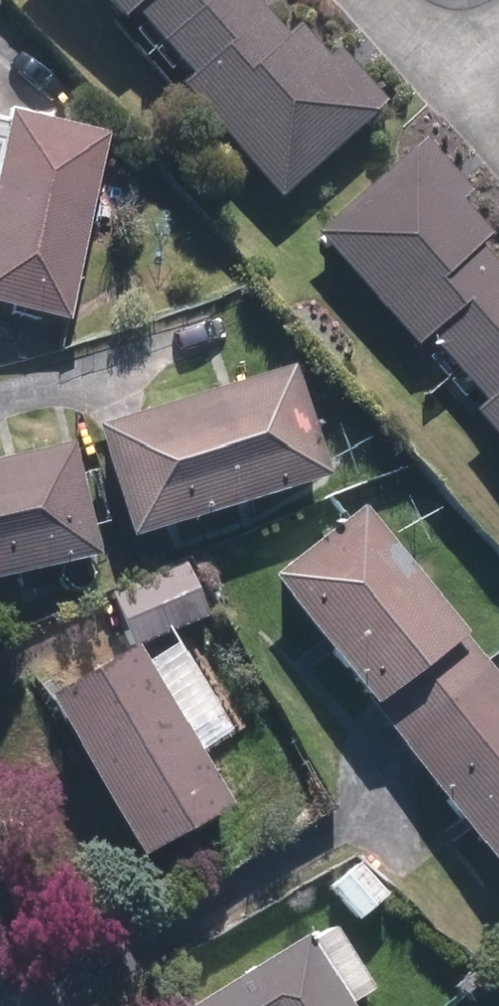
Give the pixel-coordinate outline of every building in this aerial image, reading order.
[(280,197),(389,104),(337,43),(327,51),(297,16),(283,28),(259,0),(113,0),(280,197)] [(73,315),(103,127),(11,113),(9,121),(0,119),(0,303),(73,315)] [(478,248),(491,236),(460,202),(471,193),(422,138),(316,232),(418,345),(424,340),(479,400),(473,406),(498,435),(498,271),(478,248)] [(331,476),(296,359),(99,418),(134,535),(331,476)] [(74,438),(0,454),(0,574),(98,554),(74,438)] [(366,502),(272,575),(498,867),(498,673),(366,502)] [(141,855),(229,805),(199,752),(245,726),(192,632),(146,657),(136,639),(47,688),(141,855)] [(393,896),(361,857),(326,885),(358,924),(393,896)] [(181,1001),(184,1005),(358,1005),(355,1002),(377,990),(339,921),(310,937),(306,931),(181,1001)]
